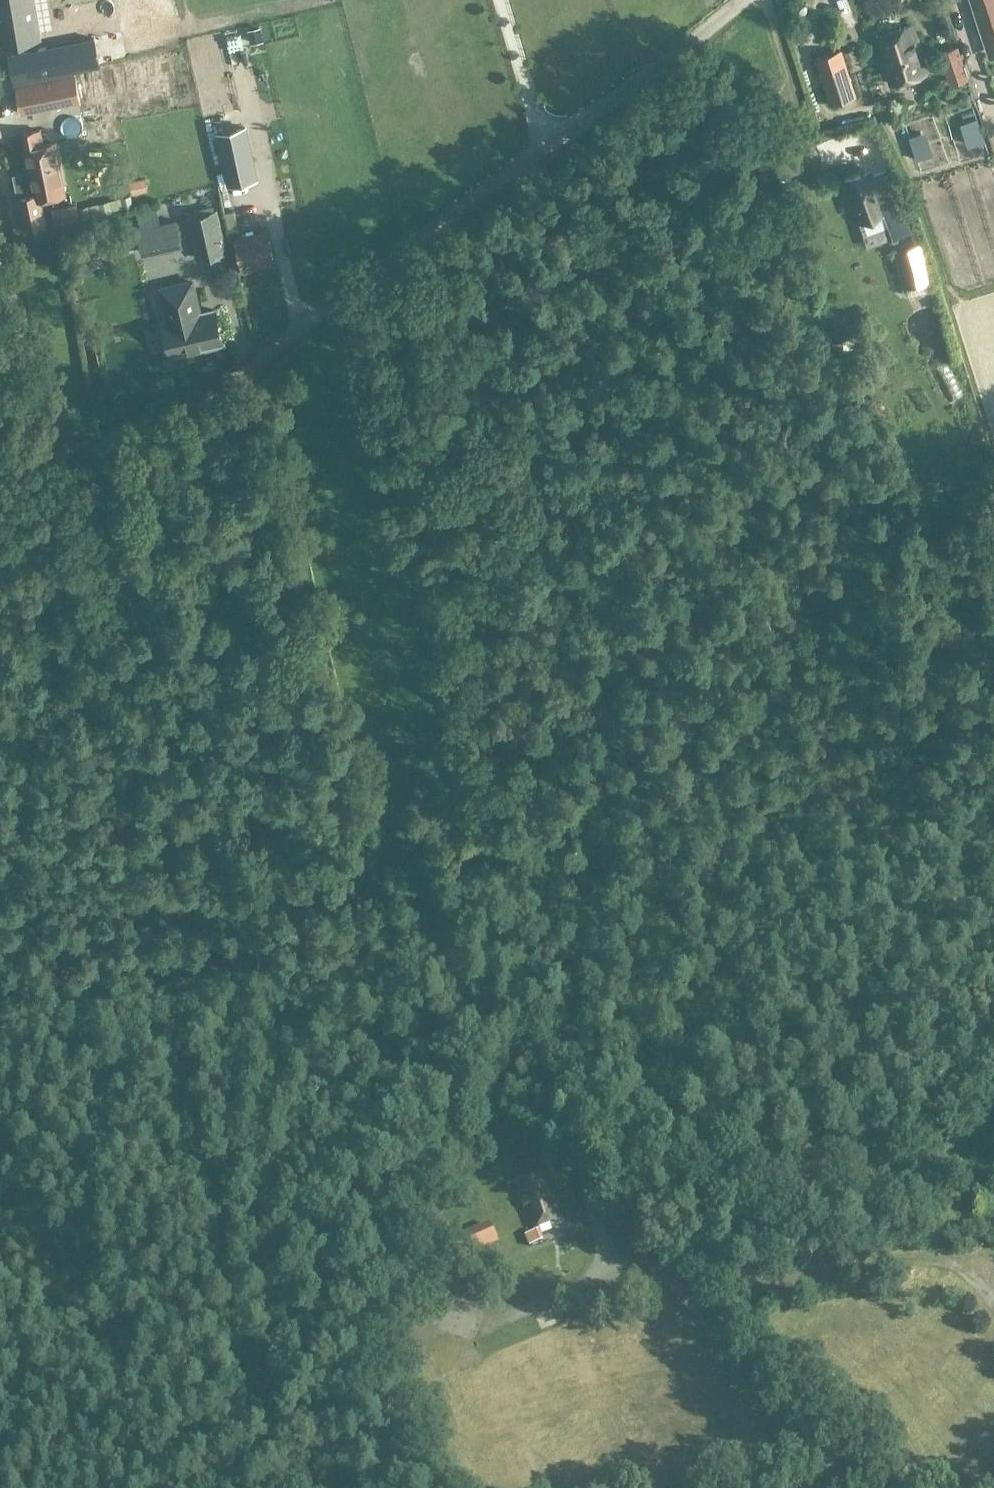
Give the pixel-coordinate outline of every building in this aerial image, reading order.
[(2,41),(38,35),(32,0),(0,0),(0,30),(2,41)] [(55,12),(59,32),(109,20),(105,0),(55,12)] [(990,56),(993,54),(993,0),(971,0),(990,56)] [(926,73),(910,24),(875,35),(891,84),(926,73)] [(248,30),(251,44),(264,41),(261,28),(248,30)] [(101,66),(96,38),(12,54),(17,81),(101,66)] [(939,53),(949,86),(968,79),(958,47),(939,53)] [(854,97),(840,51),(817,58),(831,104),(854,97)] [(22,113),(81,102),(76,74),(16,86),(22,113)] [(965,121),(973,144),(985,140),(977,117),(965,121)] [(257,178),(253,163),(245,127),(218,133),(229,184),(245,181),(257,178)] [(86,129),(86,154),(99,154),(100,130),(86,129)] [(43,145),(40,130),(22,133),(25,148),(29,172),(13,175),(18,198),(18,197),(24,227),(44,223),(40,200),(65,195),(59,162),(60,162),(56,142),(43,145)] [(909,137),(917,160),(928,156),(920,133),(909,137)] [(859,220),(884,211),(894,238),(910,232),(887,171),(872,176),(870,172),(845,182),(859,220)] [(216,212),(188,218),(197,258),(226,252),(216,212)] [(283,223),(252,230),(264,283),(296,275),(292,258),(295,257),(291,239),(287,240),(283,223)] [(148,261),(185,251),(178,224),(141,233),(148,261)] [(896,250),(901,266),(902,273),(904,278),(906,285),(907,285),(930,279),(930,277),(925,260),(921,243),(896,250)] [(207,350),(220,347),(220,344),(224,343),(216,310),(200,315),(192,283),(162,291),(170,322),(166,324),(174,356),(206,347),(207,350)] [(533,1228),(559,1218),(541,1171),(515,1181),(533,1228)] [(452,1238),(459,1257),(496,1241),(489,1223),(452,1238)]
